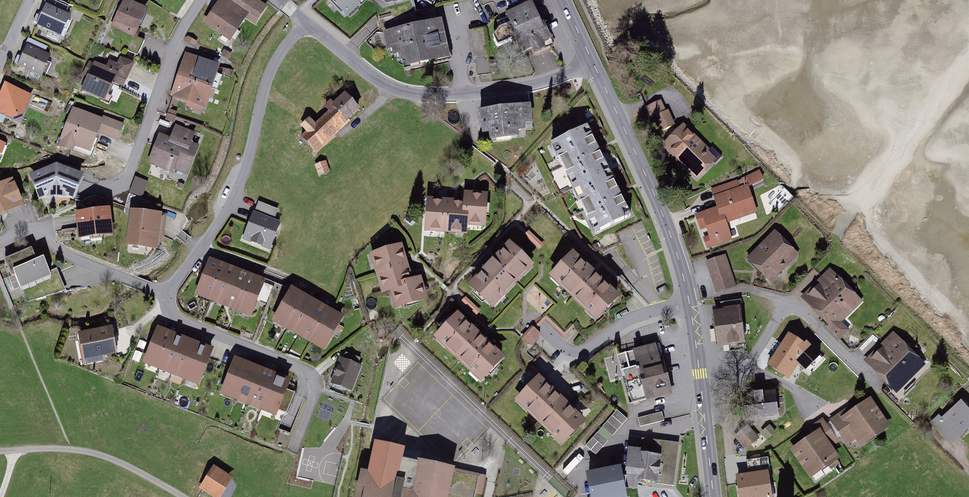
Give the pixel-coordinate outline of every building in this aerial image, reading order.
[(134,0),(125,0),(114,26),(140,36),(152,7),(134,0)] [(233,0),(219,0),(204,22),(232,40),(258,0),(238,0),(236,2),(233,0)] [(346,23),(370,0),(324,0),(346,23)] [(498,17),(504,30),(495,34),(499,44),(520,35),(530,57),(557,44),(536,0),(498,17)] [(73,12),(46,2),(38,23),(65,34),(73,12)] [(441,24),(383,36),(387,55),(393,53),(394,60),(400,59),(402,65),(409,64),(410,69),(448,61),(441,24)] [(488,32),(471,34),(474,62),(490,61),(488,32)] [(199,43),(187,37),(185,42),(197,48),(199,43)] [(52,52),(27,44),(20,65),(45,74),(52,52)] [(233,54),(224,50),(221,57),(230,61),(233,54)] [(222,65),(186,54),(172,97),(208,108),(222,65)] [(109,68),(93,62),(81,90),(109,101),(116,85),(125,89),(136,63),(124,57),(121,62),(113,59),(109,68)] [(5,85),(0,96),(0,115),(19,124),(32,97),(5,85)] [(311,132),(305,137),(317,150),(361,110),(347,94),(338,102),(332,99),(325,106),(333,114),(319,126),(312,118),(305,124),(311,132)] [(664,99),(647,107),(658,133),(676,125),(664,99)] [(124,124),(71,106),(58,145),(91,156),(99,133),(119,140),(124,124)] [(532,106),(483,111),(485,133),(491,132),(492,140),(529,137),(528,122),(534,121),(532,106)] [(179,113),(170,109),(166,120),(175,123),(179,113)] [(686,124),(665,146),(700,180),(721,158),(686,124)] [(174,137),(160,132),(149,165),(188,178),(200,144),(195,142),(198,133),(178,126),(174,137)] [(587,127),(548,145),(588,231),(626,214),(587,127)] [(328,163),(315,166),(318,176),(331,173),(328,163)] [(56,165),(29,177),(39,201),(74,199),(85,177),(56,165)] [(718,208),(697,214),(707,247),(734,240),(727,220),(760,212),(751,186),(766,180),(762,170),(712,189),(718,208)] [(0,184),(0,215),(27,204),(16,178),(0,184)] [(150,183),(136,178),(130,193),(145,198),(150,183)] [(463,204),(427,202),(425,233),(465,235),(466,229),(485,230),(487,196),(463,195),(463,204)] [(111,210),(76,214),(80,240),(115,235),(111,210)] [(166,216),(134,211),(129,247),(161,252),(166,216)] [(283,221),(255,211),(244,241),(272,252),(283,221)] [(545,243),(531,229),(527,233),(541,248),(545,243)] [(799,255),(774,232),(746,261),(771,285),(799,255)] [(405,244),(373,253),(385,291),(393,289),(398,305),(429,296),(422,274),(414,275),(405,244)] [(34,246),(7,258),(29,303),(66,291),(60,270),(53,272),(46,255),(40,259),(34,246)] [(533,268),(510,246),(468,291),(491,312),(533,268)] [(620,300),(572,256),(550,281),(597,325),(620,300)] [(726,256),(705,262),(717,294),(737,288),(726,256)] [(209,304),(224,267),(209,261),(195,298),(209,304)] [(224,309),(238,272),(224,267),(209,304),(224,309)] [(833,267),(802,297),(843,340),(854,329),(845,319),(864,300),(833,267)] [(238,315),(252,278),(238,272),(224,309),(238,315)] [(252,320),(267,284),(252,278),(238,315),(252,320)] [(288,328),(308,294),(295,286),(275,320),(288,328)] [(301,336),(321,302),(308,294),(288,328),(301,336)] [(471,298),(466,303),(478,317),(483,312),(471,298)] [(314,343),(334,309),(321,302),(301,336),(314,343)] [(327,351),(347,317),(334,309),(314,343),(327,351)] [(741,311),(714,314),(718,350),(745,347),(741,311)] [(564,332),(545,315),(524,337),(534,348),(541,341),(541,333),(539,330),(545,324),(560,336),(564,332)] [(506,360),(459,316),(436,340),(484,384),(506,360)] [(115,327),(80,332),(85,363),(108,360),(107,355),(119,353),(115,327)] [(158,370),(172,334),(157,328),(144,364),(158,370)] [(929,363),(895,331),(867,360),(901,393),(929,363)] [(172,375),(186,339),(172,334),(158,370),(172,375)] [(809,351),(788,337),(766,369),(787,383),(809,351)] [(187,381),(200,345),(186,339),(172,375),(187,381)] [(201,386),(215,350),(200,345),(187,381),(201,386)] [(658,345),(621,355),(633,403),(671,393),(658,345)] [(237,398),(251,363),(236,357),(223,392),(237,398)] [(360,367),(340,360),(329,387),(350,395),(360,367)] [(251,403),(265,368),(251,363),(237,398),(251,403)] [(266,409),(279,374),(265,368),(251,403),(266,409)] [(280,414),(294,379),(279,374),(266,409),(280,414)] [(537,377),(514,402),(560,446),(584,421),(537,377)] [(775,393),(745,396),(748,424),(778,421),(775,393)] [(840,413),(829,421),(847,447),(855,441),(861,449),(891,429),(870,399),(843,418),(840,413)] [(933,424),(954,447),(968,432),(968,405),(964,400),(945,418),(942,415),(933,424)] [(619,410),(603,429),(614,438),(630,420),(619,410)] [(664,413),(640,418),(642,429),(666,424),(664,413)] [(832,448),(840,443),(823,419),(811,428),(815,434),(790,451),(811,481),(840,460),(832,448)] [(750,426),(736,438),(747,451),(762,439),(750,426)] [(773,427),(764,433),(769,441),(778,435),(773,427)] [(600,433),(588,446),(598,455),(610,442),(600,433)] [(677,447),(631,440),(625,478),(672,485),(677,447)] [(376,443),(365,496),(450,496),(456,472),(405,461),(407,450),(376,443)] [(767,456),(747,459),(749,471),(769,468),(767,456)] [(588,472),(592,496),(629,496),(625,478),(623,466),(588,472)] [(198,490),(208,496),(223,496),(234,481),(213,467),(198,490)] [(735,478),(737,496),(768,496),(767,475),(735,478)]
